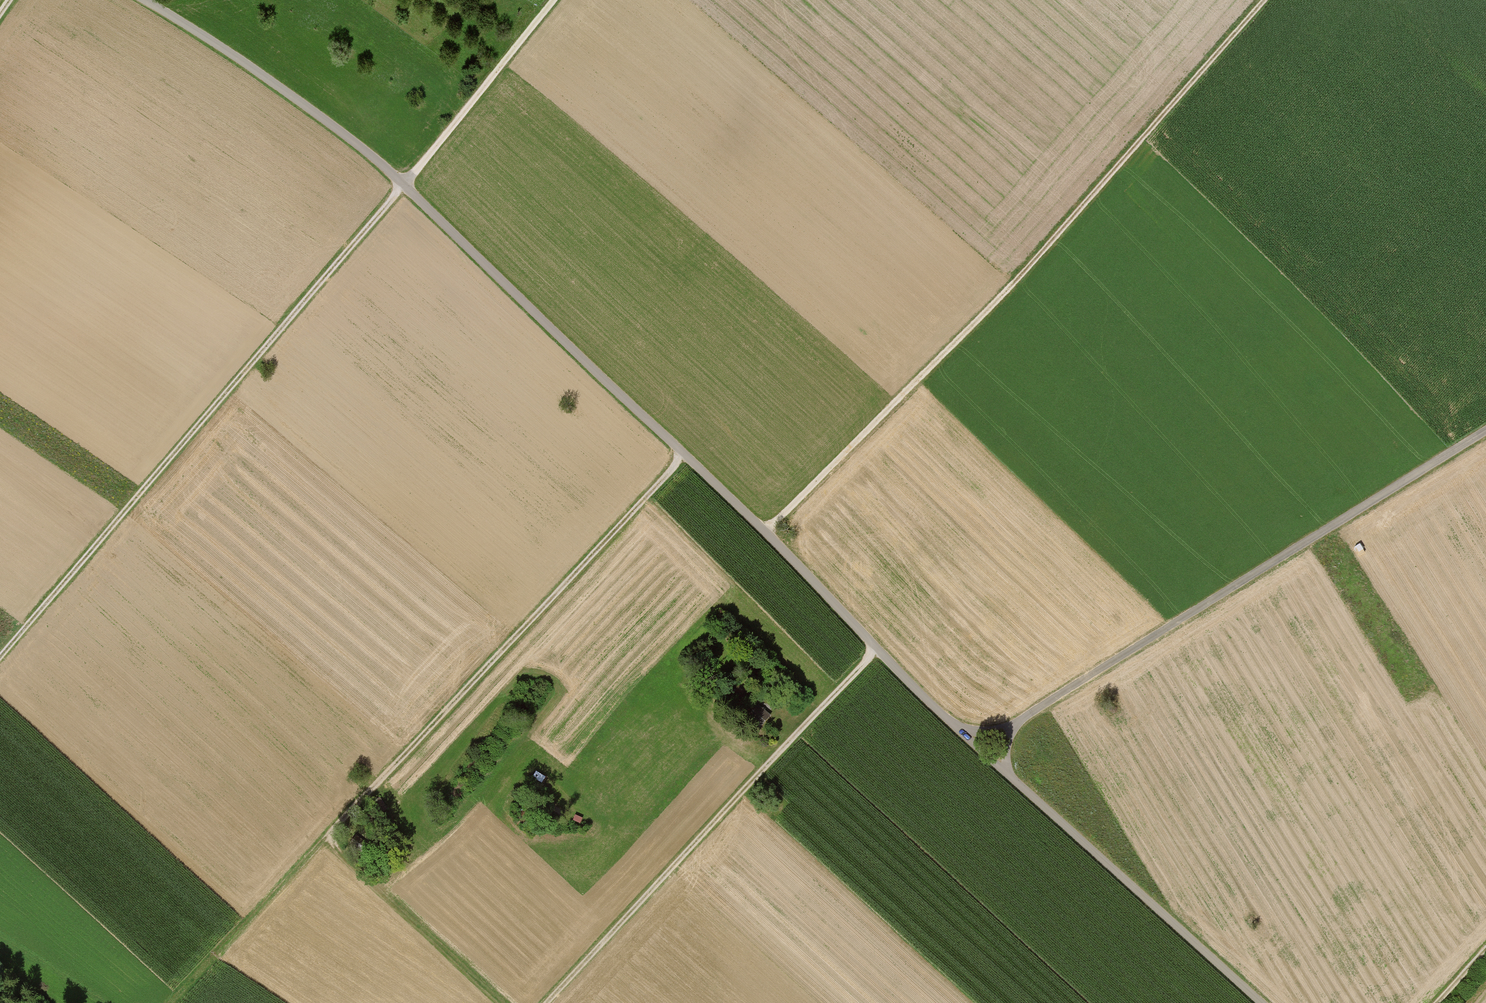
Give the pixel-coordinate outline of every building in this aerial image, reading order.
[(750,716),(757,709),(752,706),(746,713),(750,716)] [(750,716),(749,718),(760,727),(769,717),(758,707),(757,709),(750,716)]
